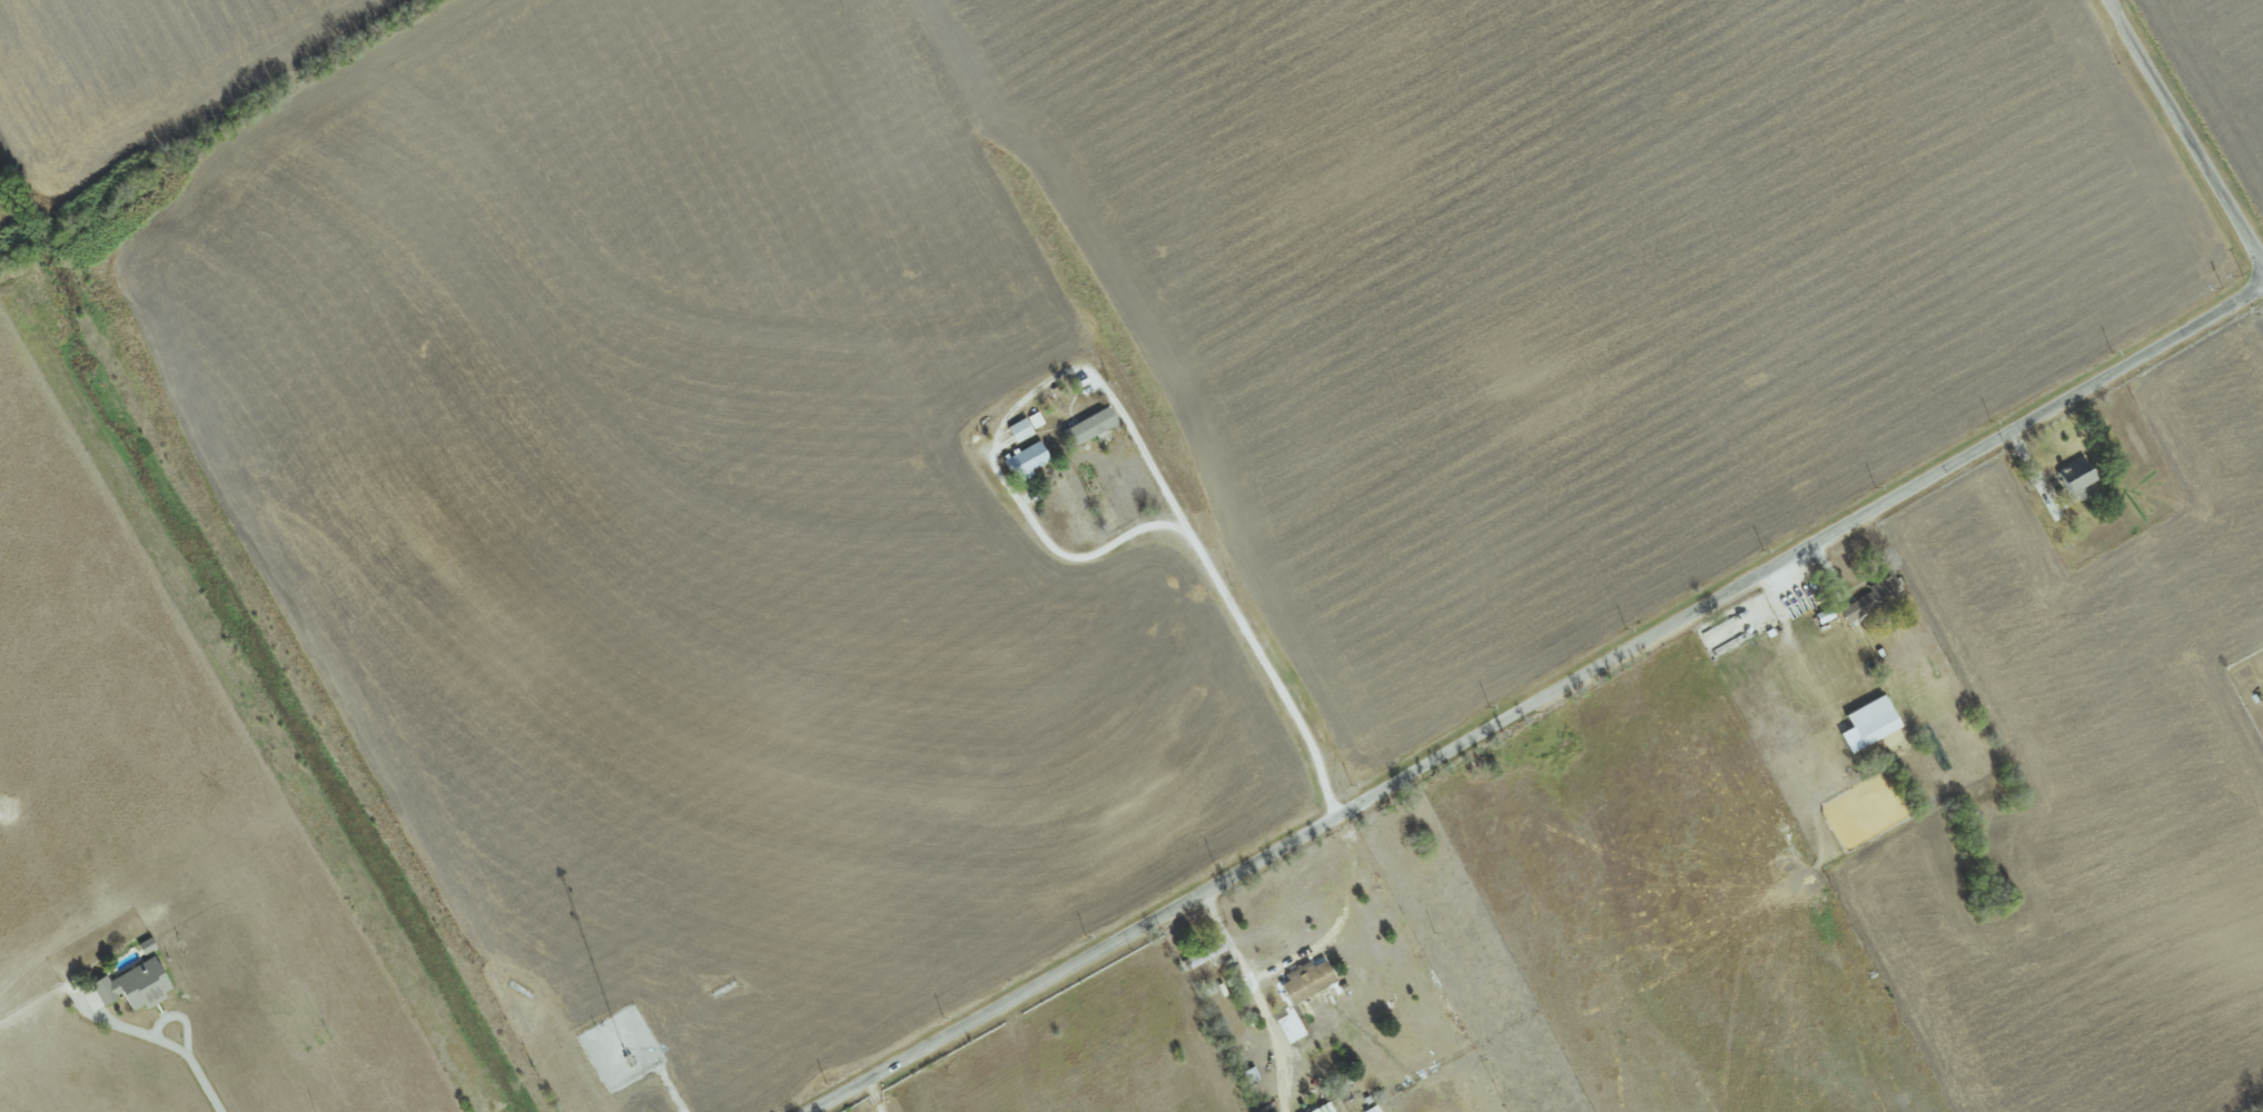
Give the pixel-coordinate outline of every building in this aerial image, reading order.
[(1059,429),(1066,446),(1115,427),(1108,409),(1059,429)] [(1004,427),(1013,443),(1031,434),(1023,418),(1004,427)] [(1031,476),(1029,470),(1046,462),(1038,443),(1003,457),(1014,484),(1031,476)] [(2072,490),(2078,501),(2095,492),(2079,460),(2053,473),(2064,494),(2072,490)] [(1868,593),(1836,608),(1842,622),(1901,596),(1891,574),(1865,586),(1868,593)] [(1848,727),(1836,733),(1846,753),(1897,728),(1881,695),(1842,714),(1848,727)] [(171,992),(152,956),(108,980),(104,974),(88,983),(101,1006),(119,996),(128,1012),(140,1005),(142,1008),(171,992)] [(1333,981),(1320,959),(1276,984),(1288,1006),(1333,981)] [(1327,1102),(1306,1111),(1332,1111),(1327,1102)]
